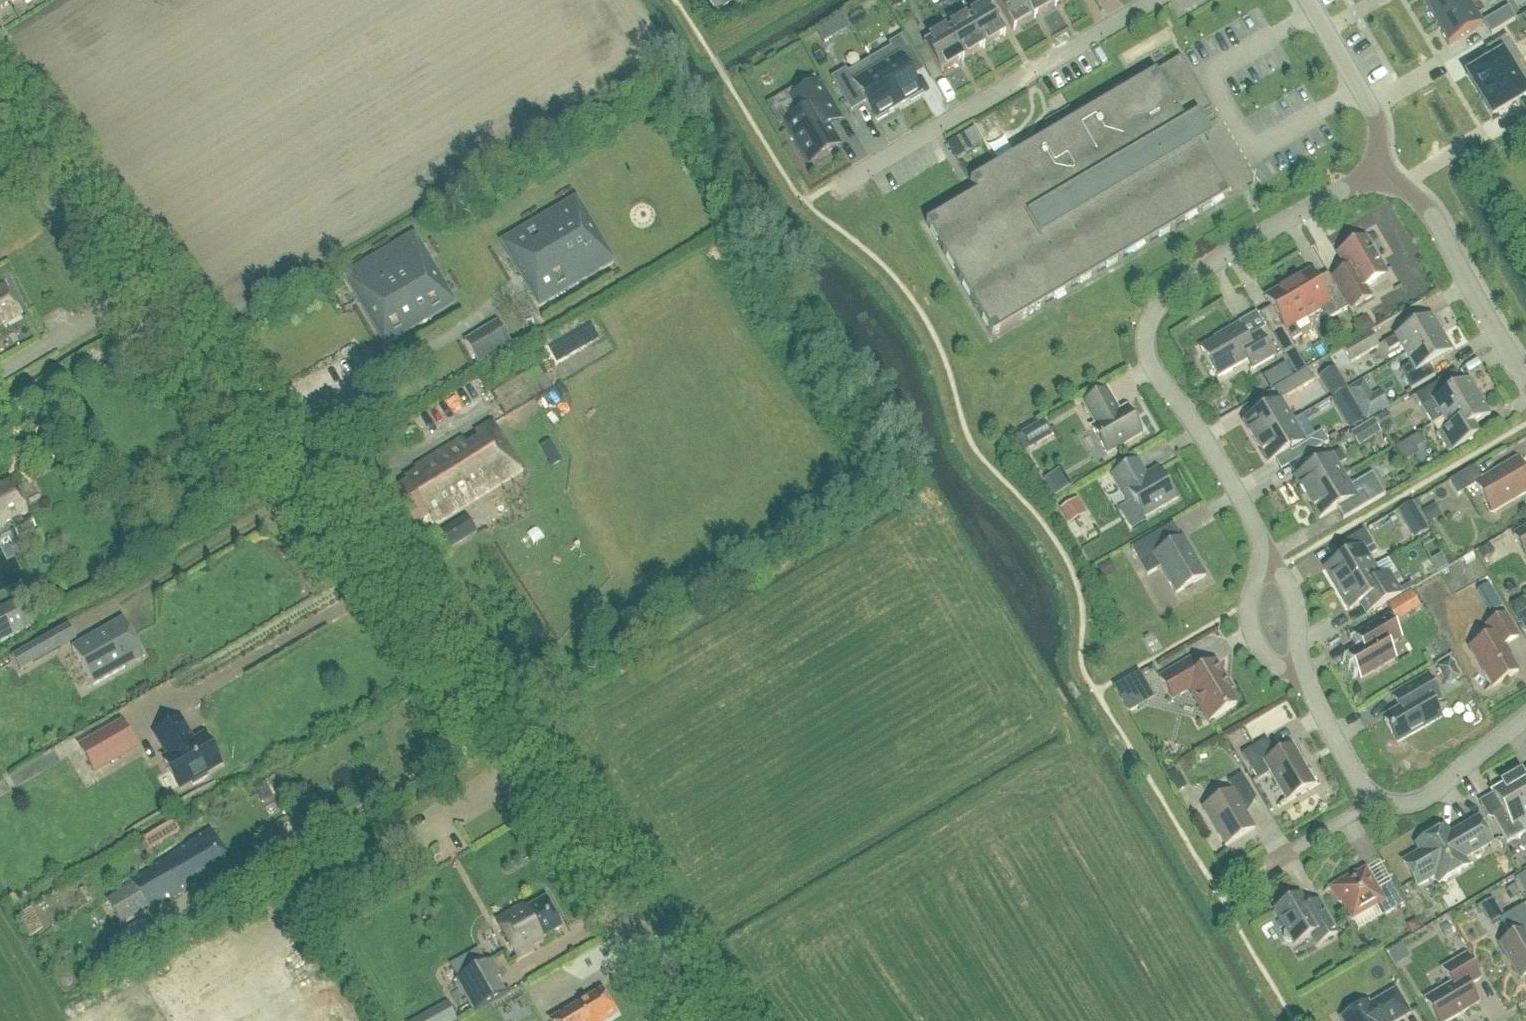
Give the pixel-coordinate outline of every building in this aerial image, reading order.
[(18,0),(0,0),(0,11),(18,0)] [(1024,0),(1000,0),(997,1),(996,0),(995,0),(1013,32),(1014,31),(1013,29),(1017,27),(1017,28),(1033,19),(1034,19),(1035,19),(1034,17),(1024,0)] [(1056,7),(1054,4),(1052,0),(1024,0),(1034,17),(1037,15),(1038,16),(1054,7),(1055,7),(1056,7)] [(1423,6),(1436,27),(1469,7),(1464,0),(1434,0),(1423,6)] [(986,5),(985,6),(986,8),(983,10),(982,9),(966,18),(965,18),(983,49),(984,49),(983,48),(999,39),(998,37),(1002,35),(1003,38),(1005,37),(986,5)] [(1469,7),(1436,27),(1448,47),(1481,28),(1469,7)] [(931,36),(950,25),(945,17),(926,28),(931,36)] [(944,30),(963,61),(962,60),(978,51),(978,50),(981,47),(983,50),(983,49),(965,18),(964,18),(966,20),(962,22),(961,21),(945,29),(945,30),(944,30)] [(945,32),(941,34),(940,33),(923,43),(941,73),(958,63),(957,62),(961,60),(962,62),(963,61),(944,30),(945,30),(945,29),(944,30),(945,32)] [(889,45),(891,48),(869,61),(896,107),(907,100),(908,103),(919,96),(904,69),(918,61),(903,36),(889,45)] [(1479,98),(1525,70),(1507,38),(1486,51),(1492,61),(1466,77),(1479,98)] [(1258,56),(1229,79),(1239,91),(1268,68),(1258,56)] [(1212,111),(1181,59),(970,184),(976,195),(926,225),(992,337),(1228,198),(1186,126),(1212,111)] [(885,113),(896,107),(869,61),(844,75),(842,72),(831,79),(845,104),(859,96),(874,122),(886,115),(885,113)] [(1479,98),(1492,120),(1518,104),(1524,115),(1525,114),(1525,70),(1479,98)] [(838,117),(818,83),(790,99),(799,115),(784,124),(809,166),(838,148),(825,125),(838,117)] [(974,130),(963,136),(972,152),(983,145),(974,130)] [(554,297),(554,298),(613,262),(576,200),(509,239),(528,271),(531,269),(535,276),(532,277),(532,278),(524,282),(538,306),(554,297)] [(455,303),(415,238),(346,279),(353,290),(353,289),(362,304),(369,300),(393,340),(455,303)] [(1353,282),(1342,288),(1338,290),(1350,311),(1371,299),(1366,288),(1386,276),(1365,239),(1337,255),(1353,282)] [(1287,285),(1307,319),(1320,312),(1326,322),(1348,309),(1328,275),(1316,282),(1310,272),(1287,285)] [(1307,319),(1287,285),(1265,298),(1271,308),(1259,315),(1283,357),(1286,355),(1294,350),(1295,349),(1291,342),(1301,337),(1295,327),(1307,319)] [(20,317),(4,286),(0,288),(0,325),(5,323),(6,325),(20,317)] [(1405,356),(1441,334),(1431,316),(1383,344),(1388,353),(1399,346),(1405,356)] [(1365,320),(1363,318),(1356,322),(1364,336),(1374,330),(1368,318),(1365,320)] [(497,323),(464,343),(477,365),(511,345),(497,323)] [(1217,379),(1246,362),(1252,371),(1273,358),(1259,334),(1246,342),(1237,326),(1222,335),(1222,336),(1200,349),(1217,379)] [(1350,364),(1378,347),(1370,334),(1343,351),(1350,364)] [(1441,334),(1405,356),(1415,374),(1404,380),(1410,391),(1434,377),(1428,367),(1452,353),(1441,334)] [(1286,355),(1283,357),(1294,376),(1305,369),(1294,350),(1286,355)] [(1277,369),(1284,381),(1292,377),(1285,364),(1277,369)] [(1334,369),(1319,378),(1331,398),(1346,389),(1334,369)] [(1307,371),(1280,387),(1279,387),(1286,398),(1313,382),(1307,371)] [(1442,420),(1479,398),(1468,380),(1444,394),(1438,384),(1415,398),(1431,426),(1442,419),(1442,420)] [(1360,386),(1349,392),(1366,420),(1387,408),(1379,394),(1371,398),(1368,400),(1360,386)] [(1106,456),(1141,436),(1126,410),(1119,414),(1106,391),(1083,404),(1096,427),(1091,430),(1106,456)] [(1479,398),(1442,420),(1447,428),(1436,435),(1442,444),(1448,455),(1472,441),(1466,430),(1490,416),(1479,398)] [(1255,444),(1292,423),(1279,402),(1243,423),(1255,444)] [(1386,412),(1375,418),(1381,429),(1392,423),(1386,412)] [(1358,447),(1380,433),(1372,420),(1349,434),(1358,447)] [(1029,451),(1051,438),(1041,422),(1020,435),(1021,436),(1016,439),(1024,452),(1028,450),(1029,451)] [(386,496),(386,497),(385,497),(407,532),(427,519),(432,527),(520,473),(518,471),(521,469),(492,423),(475,434),(478,440),(467,447),(462,440),(415,469),(419,476),(386,496)] [(1292,423),(1255,444),(1267,465),(1290,451),(1297,462),(1328,444),(1321,432),(1304,443),(1292,423)] [(1307,500),(1343,478),(1337,468),(1346,463),(1340,452),(1294,479),(1307,500)] [(1143,520),(1178,500),(1169,484),(1167,486),(1158,471),(1146,478),(1136,461),(1111,476),(1117,487),(1122,484),(1143,520)] [(1525,493),(1525,479),(1516,461),(1482,481),(1474,467),(1448,482),(1457,497),(1476,486),(1492,514),(1525,493)] [(1050,475),(1060,489),(1068,482),(1058,469),(1050,475)] [(1343,478),(1307,500),(1319,520),(1336,510),(1343,521),(1385,496),(1372,475),(1349,488),(1343,478)] [(1406,475),(1399,479),(1402,484),(1409,480),(1406,475)] [(5,525),(5,524),(10,521),(19,517),(26,513),(11,483),(0,488),(0,528),(5,525)] [(1059,509),(1068,525),(1086,515),(1076,499),(1059,509)] [(1412,503),(1397,512),(1406,528),(1421,519),(1412,503)] [(1422,513),(1429,524),(1441,517),(1435,505),(1422,513)] [(12,528),(17,539),(35,529),(30,519),(22,523),(19,517),(10,521),(13,527),(12,528)] [(1175,595),(1205,578),(1183,540),(1181,541),(1172,526),(1131,550),(1147,577),(1160,569),(1175,595)] [(440,533),(451,550),(460,545),(449,528),(440,533)] [(1512,536),(1525,559),(1525,528),(1512,536)] [(1337,591),(1373,569),(1367,559),(1376,554),(1363,532),(1333,550),(1340,561),(1325,570),(1337,591)] [(1483,561),(1495,554),(1490,546),(1478,553),(1483,561)] [(1373,569),(1337,591),(1349,611),(1366,601),(1373,612),(1401,596),(1388,574),(1379,580),(1373,569)] [(1484,603),(1495,596),(1488,585),(1477,592),(1484,603)] [(1399,600),(1408,616),(1421,609),(1411,592),(1399,600)] [(1524,634),(1525,633),(1525,610),(1514,617),(1524,634)] [(1505,646),(1518,638),(1505,616),(1485,628),(1490,637),(1468,649),(1492,689),(1518,673),(1505,651),(1507,650),(1505,646)] [(1387,647),(1400,639),(1388,618),(1362,633),(1368,644),(1346,657),(1360,681),(1395,660),(1387,647)] [(123,620),(71,650),(93,688),(144,659),(123,620)] [(54,635),(13,658),(21,671),(62,648),(54,635)] [(1208,723),(1236,707),(1228,693),(1229,692),(1223,680),(1224,679),(1215,664),(1199,673),(1191,660),(1159,678),(1172,701),(1189,691),(1208,723)] [(1139,675),(1114,690),(1128,713),(1138,708),(1144,685),(1139,675)] [(1397,744),(1440,719),(1432,705),(1440,701),(1426,678),(1401,693),(1408,705),(1383,720),(1397,744)] [(204,739),(193,744),(180,722),(156,736),(169,759),(164,762),(180,789),(190,783),(193,787),(207,779),(205,775),(220,766),(204,739)] [(92,769),(134,745),(120,723),(79,747),(92,769)] [(1313,783),(1315,780),(1311,773),(1307,773),(1292,747),(1275,756),(1266,741),(1242,755),(1257,782),(1270,775),(1286,802),(1314,786),(1313,783)] [(60,753),(16,775),(21,785),(65,763),(60,753)] [(1525,807),(1525,773),(1511,781),(1525,807)] [(1242,809),(1256,800),(1241,776),(1228,784),(1233,792),(1203,809),(1225,847),(1254,830),(1242,809)] [(1511,781),(1490,794),(1503,815),(1493,821),(1506,844),(1525,833),(1519,824),(1525,820),(1525,807),(1511,781)] [(1463,860),(1491,845),(1477,820),(1449,836),(1445,829),(1416,847),(1420,853),(1402,864),(1417,888),(1434,878),(1438,885),(1467,867),(1463,860)] [(210,874),(229,862),(210,831),(191,842),(159,866),(131,884),(132,886),(103,904),(119,929),(160,904),(161,906),(188,890),(184,883),(195,877),(200,885),(213,877),(210,874)] [(1385,916),(1403,905),(1391,884),(1377,892),(1365,871),(1357,875),(1355,873),(1329,888),(1339,905),(1341,904),(1352,921),(1379,905),(1385,916)] [(1317,947),(1337,935),(1318,902),(1307,909),(1300,896),(1274,912),(1286,932),(1284,934),(1283,938),(1285,942),(1289,943),(1291,942),(1294,946),(1311,936),(1317,947)] [(531,946),(561,929),(545,900),(525,911),(522,907),(496,922),(517,960),(534,950),(531,946)] [(1525,977),(1525,914),(1522,907),(1500,920),(1511,939),(1499,946),(1519,981),(1525,977)] [(1411,936),(1421,930),(1415,921),(1406,926),(1411,936)] [(144,922),(109,943),(121,962),(156,942),(144,922)] [(1480,980),(1465,956),(1442,970),(1451,985),(1424,1001),(1436,1020),(1450,1020),(1478,1005),(1467,987),(1480,980)] [(455,981),(473,1014),(506,995),(497,980),(500,978),(491,961),(455,981)] [(296,984),(305,999),(334,984),(326,969),(296,984)] [(1409,1015),(1395,991),(1369,1006),(1367,1004),(1340,1020),(1341,1020),(1399,1020),(1409,1015)] [(614,1016),(612,1013),(614,1009),(611,1004),(607,1004),(601,993),(561,1017),(563,1020),(606,1020),(614,1016)] [(417,1020),(456,1020),(447,1005),(417,1020)]
